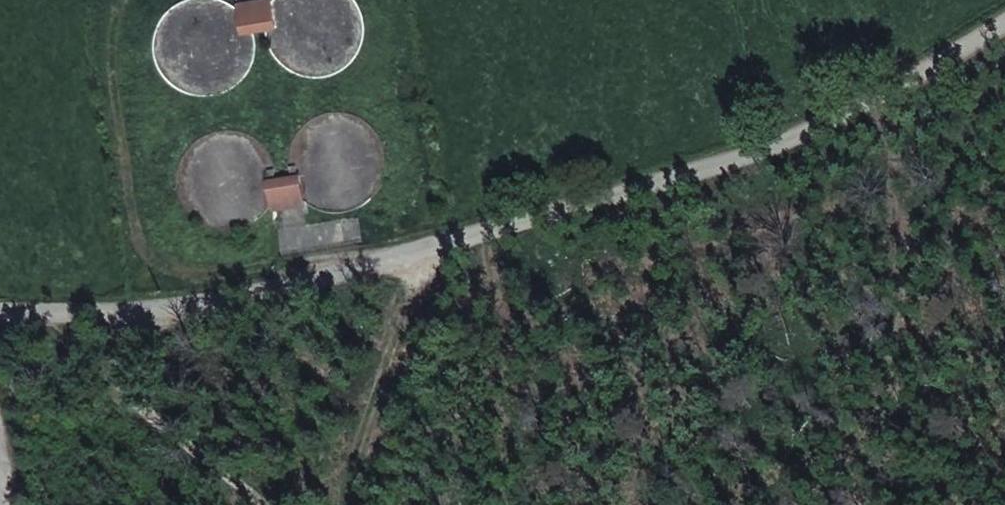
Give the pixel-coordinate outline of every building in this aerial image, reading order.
[(270,0),(238,6),(239,10),(233,5),(224,0),(223,0),(188,0),(184,1),(177,5),(169,12),(163,20),(158,30),(156,39),(155,43),(155,50),(157,60),(160,67),(163,73),(169,81),(180,90),(190,94),(196,96),(200,96),(210,96),(217,95),(227,91),(233,88),(241,81),(248,73),(252,64),(255,54),(255,50),(254,39),(253,31),(265,29),(266,38),(269,48),(273,54),(281,65),(293,73),(306,77),(320,78),(333,75),(342,69),(348,65),(355,58),(360,49),(362,42),(364,35),(364,25),(362,15),(360,8),(357,2),(355,0),(274,0),(271,6),(270,0)] [(243,132),(234,131),(225,130),(217,132),(209,133),(203,137),(197,141),(192,146),(187,151),(183,159),(180,168),(179,178),(179,187),(176,188),(177,190),(180,190),(180,193),(182,198),(185,204),(187,208),(191,213),(196,218),(201,221),(208,225),(215,228),(225,230),(232,229),(240,228),(249,225),(257,221),(264,216),(272,209),(275,208),(277,219),(274,231),(279,256),(361,242),(357,216),(305,226),(301,203),(306,203),(315,206),(322,209),(330,211),(339,212),(346,212),(353,210),(359,207),(365,203),(370,199),(376,194),(381,188),(384,181),(387,171),(388,163),(388,155),(391,154),(390,151),(387,152),(386,146),(385,141),(380,134),(376,128),(371,123),(364,118),(356,115),(349,113),(340,112),(331,112),(324,114),(316,117),(309,121),(302,127),(295,136),(290,149),(290,166),(293,177),(278,180),(276,169),(274,158),(270,152),(264,145),(257,139),(250,135),(243,132)]
